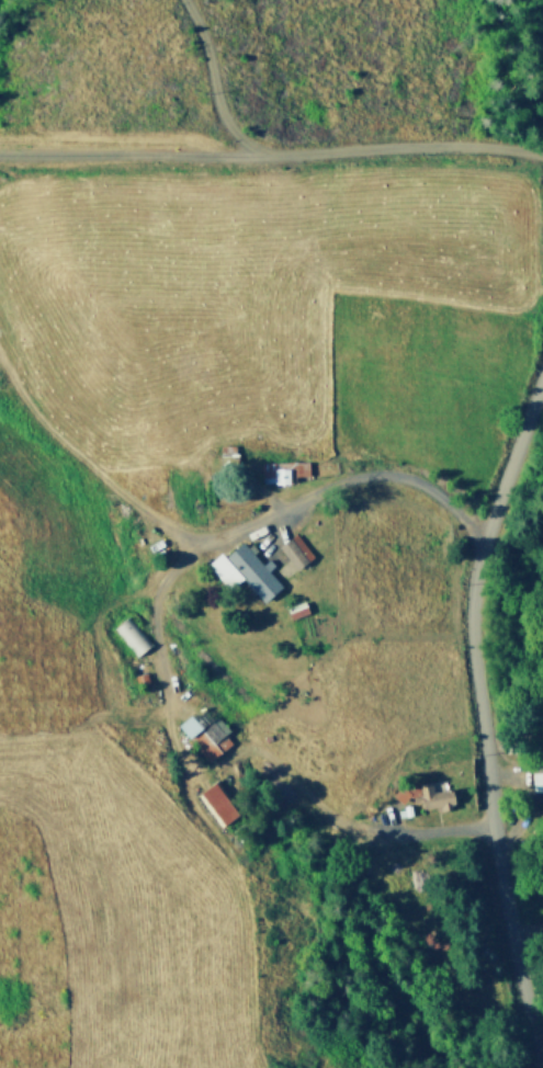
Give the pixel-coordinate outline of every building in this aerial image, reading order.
[(262,471),(261,471),(261,457),(309,456),(309,470),(294,470),(294,478),(262,479),(262,471)] [(279,543),(296,529),(314,550),(295,565),(279,543)] [(284,582),(267,599),(224,554),(241,537),(284,582)] [(206,560),(217,549),(240,573),(229,584),(206,560)] [(305,597),(308,611),(290,616),(285,602),(305,597)] [(112,624),(126,612),(150,640),(136,652),(112,624)] [(133,683),(131,671),(146,667),(149,679),(133,683)] [(202,723),(210,715),(230,738),(207,759),(188,736),(189,734),(178,720),(190,711),(202,723)] [(528,771),(542,771),(542,790),(529,791),(529,787),(521,787),(520,773),(528,772),(528,771)] [(195,792),(216,776),(239,808),(218,823),(195,792)] [(453,784),(455,799),(454,799),(455,805),(442,807),(441,800),(422,804),(421,798),(414,799),(412,793),(408,794),(403,799),(393,792),(401,780),(419,777),(419,780),(431,777),(433,787),(453,784)] [(405,813),(404,803),(414,802),(415,811),(405,813)] [(250,821),(237,830),(231,822),(245,813),(250,821)]
